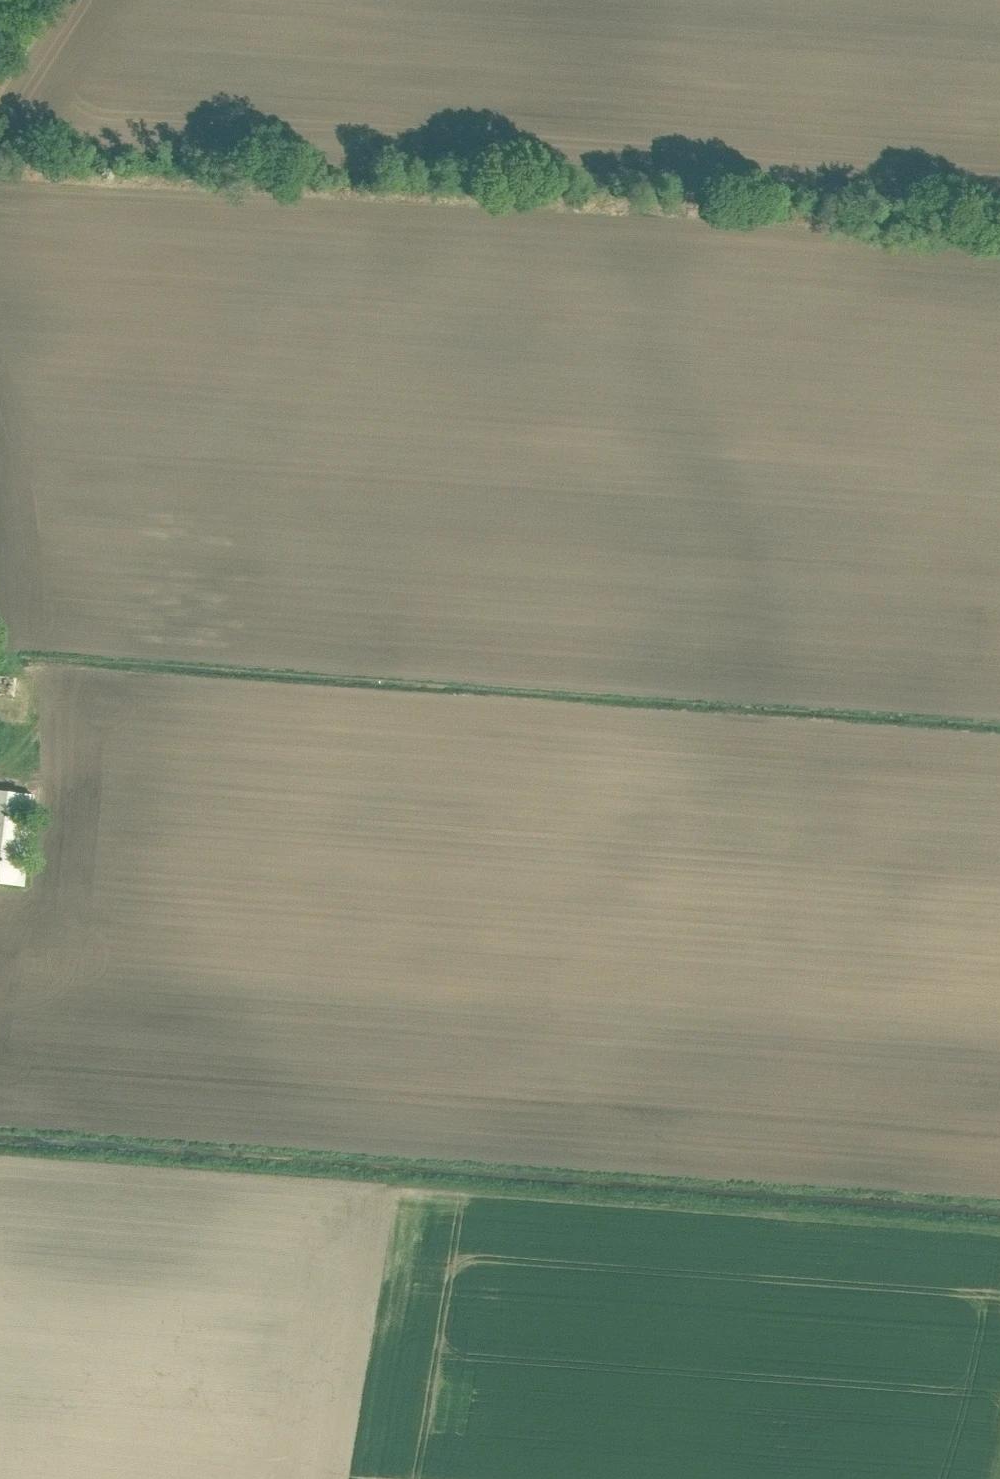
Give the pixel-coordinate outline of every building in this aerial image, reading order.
[(26,883),(36,792),(0,788),(0,880),(26,883)]
